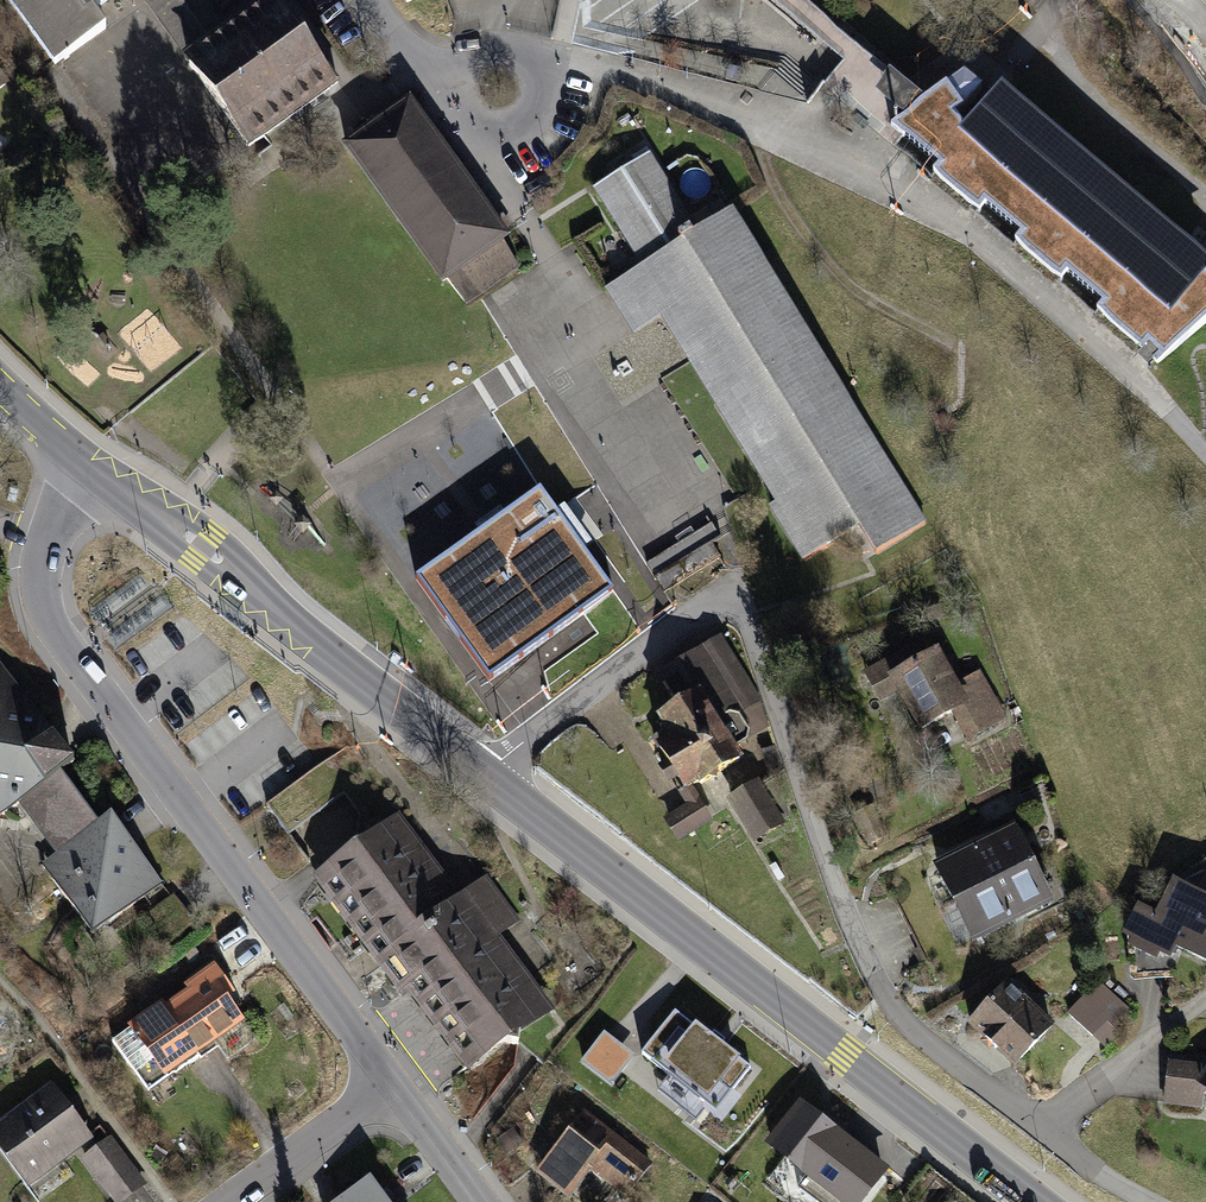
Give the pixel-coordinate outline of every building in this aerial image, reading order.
[(55,64),(106,28),(93,11),(108,0),(9,0),(55,64)] [(189,64),(195,60),(214,47),(203,32),(201,33),(178,0),(143,0),(189,64)] [(843,62),(823,86),(893,145),(901,135),(891,126),(908,114),(898,106),(910,92),(801,0),(769,0),(843,62)] [(1160,4),(1151,13),(1205,72),(1205,54),(1160,4)] [(195,60),(189,64),(192,70),(193,69),(249,146),(338,82),(311,45),(311,41),(303,30),(292,29),(289,31),(271,6),(214,47),(195,60)] [(998,97),(965,135),(953,118),(962,112),(981,90),(964,75),(924,103),(910,92),(898,106),(908,114),(891,126),(901,135),(903,137),(903,136),(939,166),(933,173),(979,211),(985,204),(1021,234),(1015,241),(1061,280),(1067,273),(1103,303),(1097,310),(1143,349),(1149,342),(1160,353),(1153,359),(1157,363),(1205,322),(1205,282),(1202,278),(1205,273),(1205,272),(998,97)] [(408,104),(347,148),(443,281),(457,271),(477,295),(517,266),(501,239),(505,237),(408,104)] [(442,123),(432,129),(491,214),(500,208),(442,123)] [(646,265),(606,289),(609,294),(670,256),(691,289),(660,309),(665,316),(692,361),(699,357),(725,399),(718,403),(779,500),(773,503),(806,557),(845,533),(842,527),(855,519),(876,553),(921,525),(837,390),(836,391),(726,215),(693,235),(645,157),(597,186),(646,265)] [(670,256),(609,294),(634,336),(665,316),(660,309),(691,289),(670,256)] [(720,539),(710,524),(645,564),(664,593),(720,558),(711,544),(720,539)] [(468,622),(505,670),(600,596),(563,548),(468,622)] [(925,642),(887,663),(924,728),(964,706),(935,654),(933,655),(925,642)] [(729,702),(732,699),(701,650),(659,676),(679,708),(661,719),(673,739),(660,747),(669,761),(661,766),(669,779),(677,774),(686,788),(699,780),(700,783),(739,759),(733,749),(745,741),(747,732),(729,702)] [(0,664),(0,814),(3,815),(19,803),(59,773),(73,763),(0,664)] [(1002,719),(978,676),(966,682),(980,707),(960,718),(970,736),(1002,719)] [(345,792),(324,763),(267,806),(284,828),(314,806),(318,812),(345,792)] [(19,803),(55,855),(97,824),(59,773),(19,803)] [(758,786),(733,802),(754,836),(779,821),(758,786)] [(669,819),(681,837),(707,821),(695,802),(669,819)] [(55,855),(54,856),(51,878),(93,934),(161,883),(111,814),(97,824),(55,855)] [(352,856),(321,879),(405,992),(411,988),(470,1066),(501,1042),(518,1045),(520,1027),(545,1009),(525,981),(514,988),(476,937),(472,937),(454,913),(450,915),(408,858),(418,850),(398,823),(373,841),(355,838),(352,856)] [(938,868),(956,903),(1031,865),(1013,830),(938,868)] [(1031,865),(956,903),(974,938),(1049,900),(1031,865)] [(1175,883),(1157,918),(1139,909),(1128,931),(1170,953),(1174,945),(1205,961),(1205,898),(1175,883)] [(512,920),(488,888),(466,904),(490,936),(512,920)] [(112,1042),(148,1092),(199,1055),(195,1050),(212,1038),(227,1058),(255,1038),(223,995),(231,990),(215,968),(188,987),(191,992),(166,1010),(163,1005),(112,1042)] [(1129,1009),(1098,981),(1069,1014),(1092,1035),(1105,1020),(1112,1027),(1129,1009)] [(1051,1026),(1007,985),(970,1024),(1014,1065),(1051,1026)] [(720,1047),(675,1012),(642,1054),(703,1101),(721,1078),(734,1089),(754,1062),(725,1040),(720,1047)] [(633,1056),(604,1034),(583,1062),(611,1084),(633,1056)] [(1203,1067),(1169,1063),(1164,1101),(1201,1105),(1202,1094),(1205,1089),(1205,1069),(1203,1067)] [(86,1137),(51,1089),(0,1127),(0,1134),(32,1177),(86,1137)] [(801,1107),(772,1144),(809,1173),(798,1188),(816,1201),(858,1201),(883,1170),(801,1107)] [(650,1165),(585,1115),(543,1169),(571,1190),(588,1168),(585,1165),(591,1158),(631,1189),(650,1165)] [(96,1173),(117,1201),(118,1201),(143,1184),(122,1155),(96,1173)] [(369,1179),(338,1201),(387,1201),(369,1179)]
